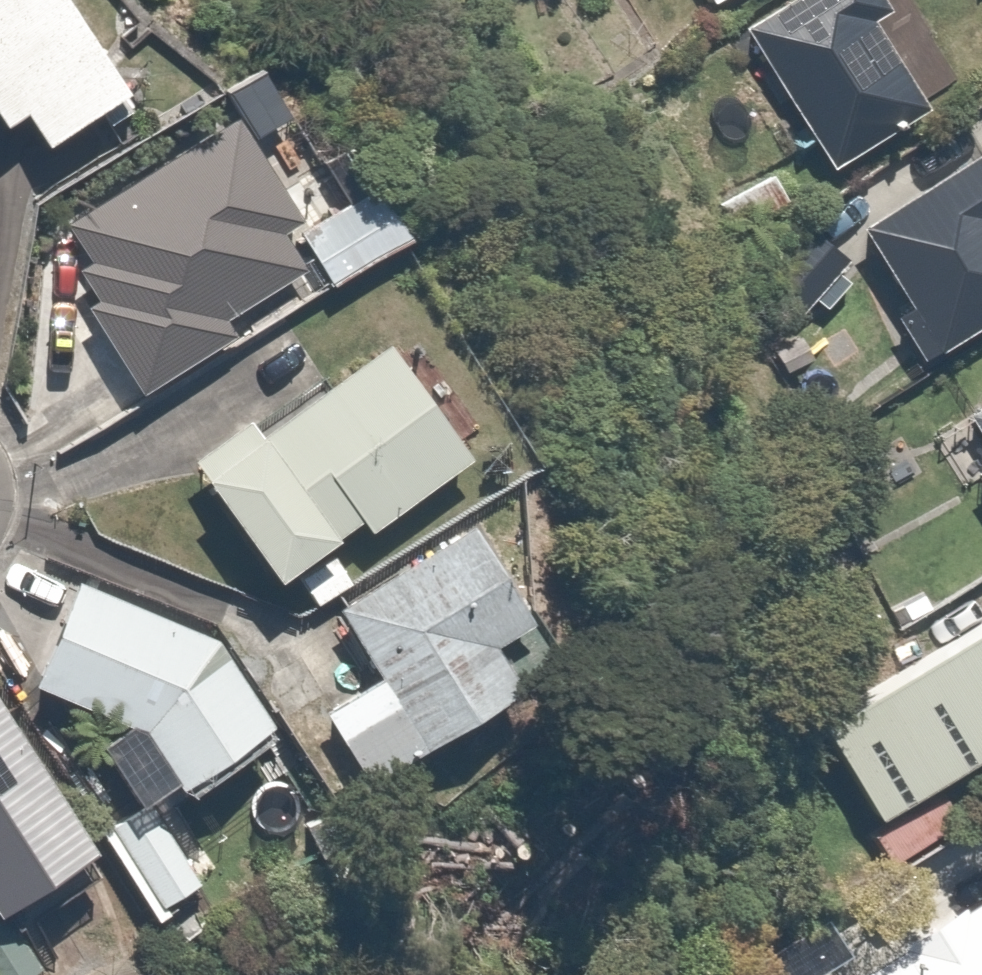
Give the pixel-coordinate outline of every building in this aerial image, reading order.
[(56,128),(78,114),(100,147),(188,89),(129,0),(0,0),(0,44),(56,128)] [(664,39),(735,0),(642,0),(664,39)] [(696,63),(785,217),(908,146),(855,54),(871,45),(845,0),(805,0),(696,63)] [(356,262),(271,117),(172,174),(204,229),(137,268),(190,359),(356,262)] [(825,254),(878,333),(860,345),(896,399),(981,342),(981,152),(981,151),(825,254)] [(426,185),(347,236),(378,282),(456,231),(426,185)] [(13,217),(0,198),(0,226),(13,217)] [(738,200),(678,232),(696,266),(757,235),(738,200)] [(253,463),(288,514),(331,578),(419,519),(428,533),(538,458),(450,329),(253,463)] [(937,444),(963,492),(935,506),(965,561),(981,552),(981,419),(937,444)] [(426,671),(342,724),(394,805),(588,682),(559,636),(604,607),(535,501),(381,600),(426,671)] [(213,788),(319,731),(261,633),(113,579),(95,637),(61,683),(140,712),(185,734),(213,788)] [(811,747),(871,841),(981,770),(981,637),(811,747)] [(33,929),(139,848),(0,668),(0,886),(33,929)] [(225,890),(175,814),(140,837),(190,913),(225,890)] [(876,974),(981,974),(981,906),(929,941),(921,929),(873,960),(881,972),(876,974)] [(21,927),(0,942),(0,964),(8,974),(55,974),(21,927)]
